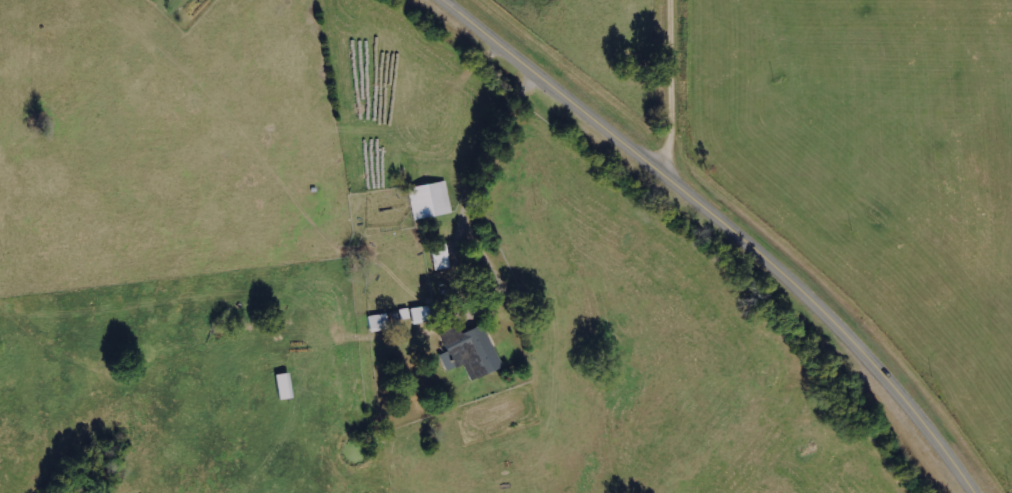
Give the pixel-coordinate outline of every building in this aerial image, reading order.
[(414,220),(452,213),(446,181),(408,188),(414,220)] [(433,270),(448,269),(446,244),(431,245),(433,270)] [(410,308),(412,324),(431,321),(429,306),(410,308)] [(399,309),(400,320),(410,318),(409,308),(399,309)] [(389,330),(387,314),(368,316),(369,331),(389,330)] [(439,354),(446,371),(463,364),(470,381),(502,367),(484,324),(461,334),(458,326),(440,333),(447,351),(439,354)]
